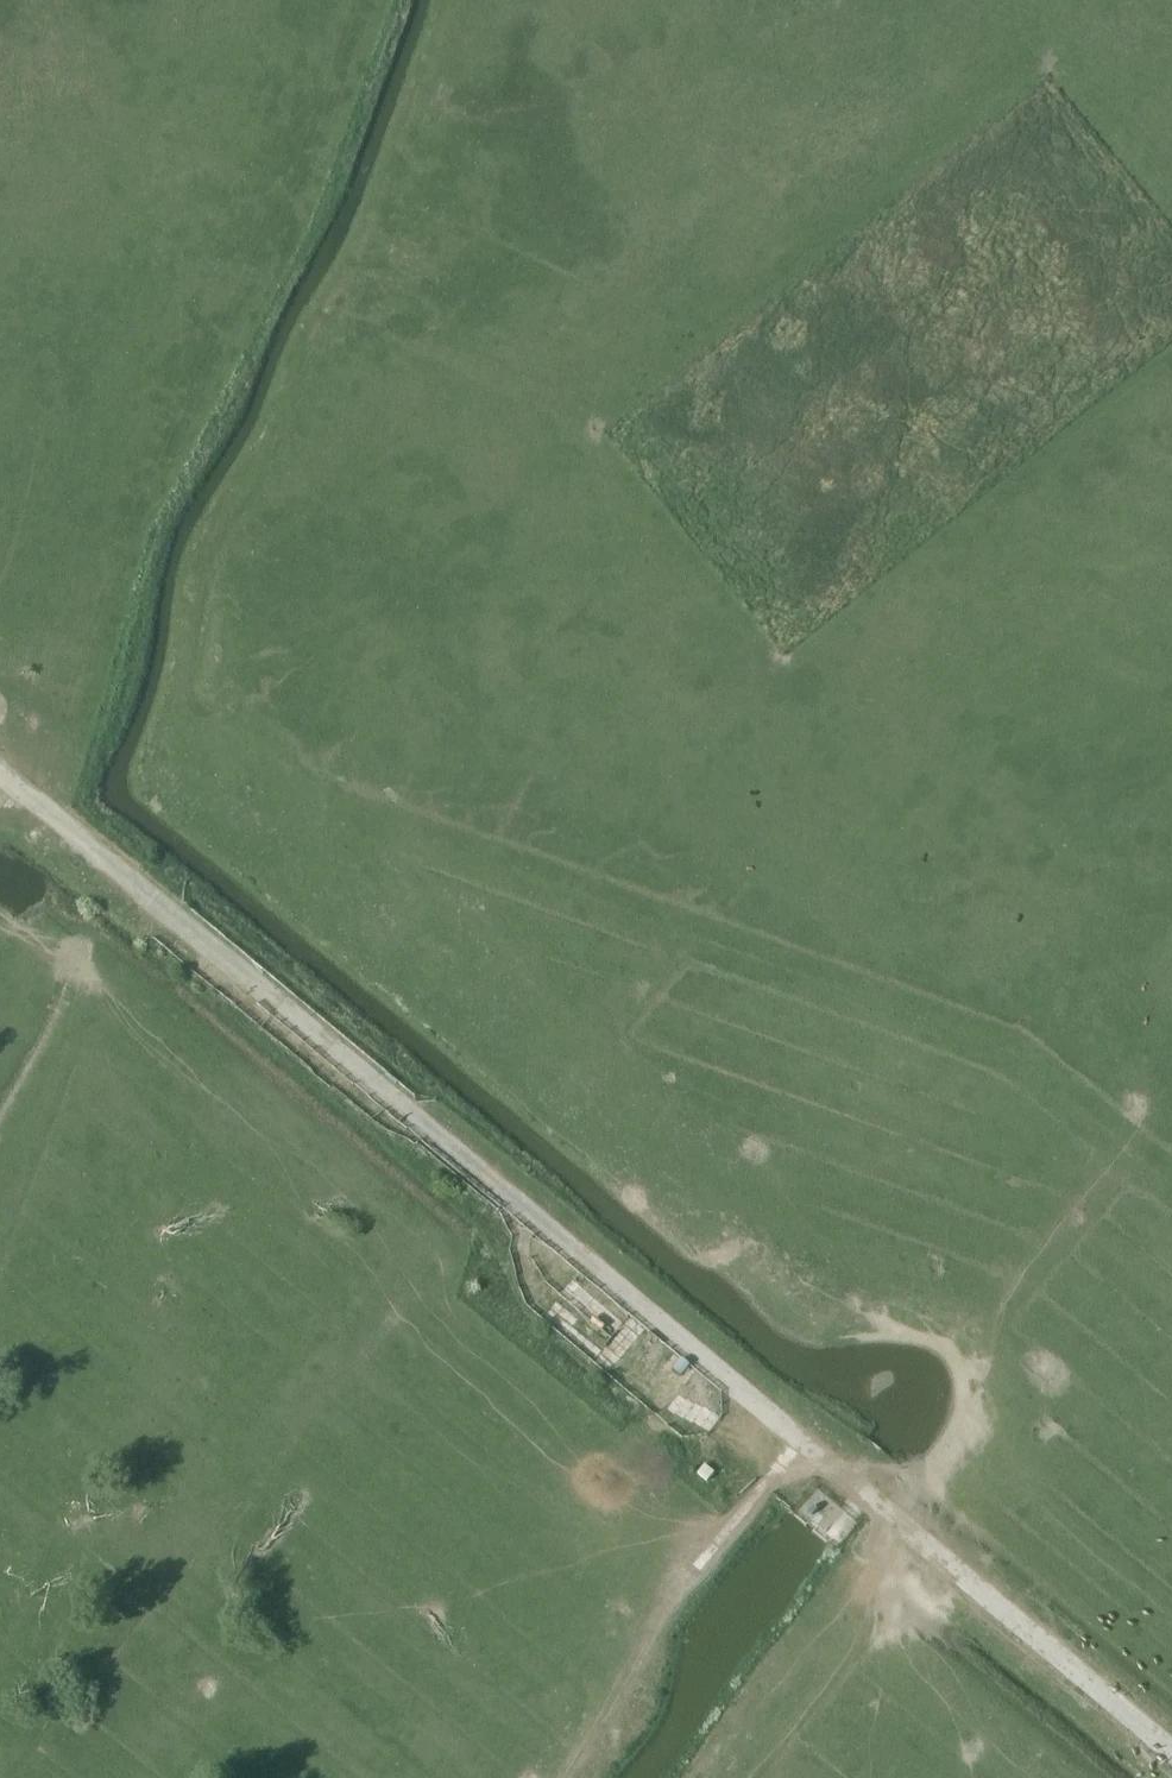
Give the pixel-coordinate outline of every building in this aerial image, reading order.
[(705,1465),(698,1474),(707,1481),(714,1472),(705,1465)]
